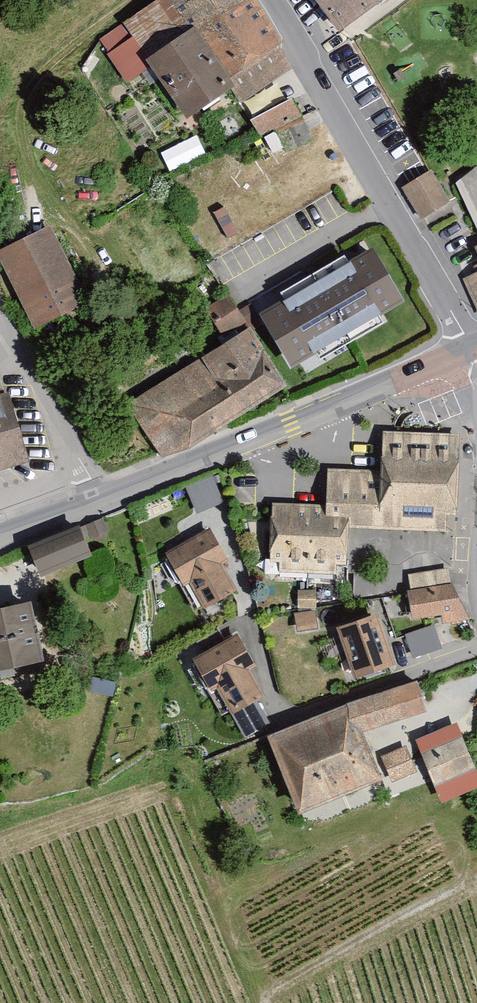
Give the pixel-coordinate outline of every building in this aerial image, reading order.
[(256,0),(144,0),(116,20),(127,35),(97,57),(125,96),(148,79),(183,127),(227,96),(237,109),(295,67),(287,43),(256,0)] [(339,29),(381,0),(319,0),(339,29)] [(302,119),(293,99),(251,119),(260,138),(302,119)] [(455,182),(476,227),(476,165),(455,182)] [(436,172),(407,187),(424,219),(453,204),(436,172)] [(0,249),(0,258),(31,330),(86,307),(52,227),(0,249)] [(256,298),(291,362),(402,302),(367,238),(256,298)] [(476,306),(476,272),(464,279),(476,306)] [(224,343),(127,402),(163,462),(285,388),(237,310),(213,325),(224,343)] [(31,460),(12,393),(0,396),(0,468),(31,460)] [(461,437),(387,435),(386,474),(328,472),(327,506),(268,505),(266,574),(349,576),(350,532),(459,535),(461,437)] [(213,475),(186,488),(198,514),(224,503),(213,475)] [(31,542),(40,572),(93,556),(83,525),(31,542)] [(212,529),(167,554),(183,586),(191,583),(205,608),(237,590),(223,565),(230,561),(212,529)] [(452,565),(409,576),(413,620),(440,616),(445,627),(472,620),(452,565)] [(47,653),(34,596),(0,603),(0,663),(47,653)] [(381,611),(337,624),(352,677),(397,664),(381,611)] [(403,633),(411,656),(442,646),(435,623),(403,633)] [(238,632),(193,657),(209,689),(217,686),(231,711),(262,693),(249,668),(256,664),(238,632)] [(303,809),(384,779),(367,732),(429,709),(419,681),(275,734),(303,809)] [(415,738),(445,804),(476,789),(476,767),(456,720),(415,738)] [(407,747),(384,756),(394,781),(417,771),(407,747)]
